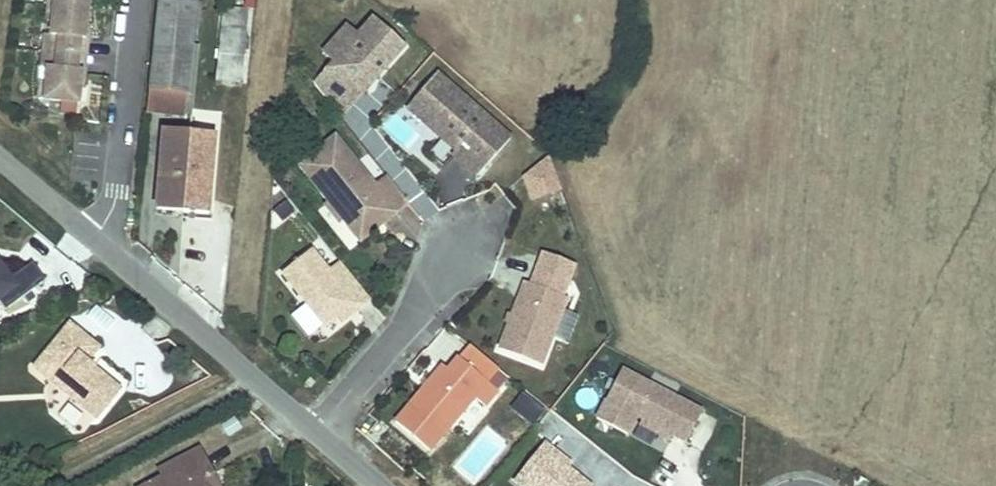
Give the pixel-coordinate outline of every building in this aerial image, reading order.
[(88,0),(49,0),(47,22),(52,22),(51,36),(46,35),(42,68),(48,68),(46,82),(41,81),(39,100),(78,103),(81,72),(84,72),(87,39),(84,39),(88,0)] [(196,4),(173,2),(173,0),(158,0),(146,112),(190,116),(192,94),(187,93),(196,4)] [(246,33),(248,12),(223,10),(221,30),(246,33)] [(372,82),(404,47),(374,19),(359,36),(334,64),(322,77),(353,104),(365,90),(361,86),(368,79),(372,82)] [(334,64),(359,36),(347,26),(323,54),(334,64)] [(241,83),(246,33),(221,30),(216,80),(241,83)] [(510,140),(436,74),(407,107),(432,129),(436,125),(442,131),(442,139),(456,151),(452,154),(478,176),(510,140)] [(353,104),(322,77),(314,86),(340,117),(353,104)] [(365,90),(372,82),(368,79),(361,86),(365,90)] [(442,139),(442,131),(436,125),(432,129),(442,139)] [(183,206),(189,134),(164,131),(157,209),(177,211),(177,206),(183,206)] [(208,214),(214,136),(189,134),(183,206),(189,206),(188,212),(208,214)] [(383,224),(409,204),(387,177),(375,186),(357,163),(335,136),(298,165),(328,203),(329,203),(334,199),(347,215),(342,220),(342,221),(360,243),(376,229),(373,225),(376,223),(383,224)] [(523,177),(531,198),(560,190),(548,159),(523,177)] [(347,215),(334,199),(329,203),(328,203),(324,206),(338,224),(342,221),(342,220),(347,215)] [(283,221),(294,212),(286,202),(275,211),(283,221)] [(370,300),(339,262),(328,272),(311,250),(282,273),(325,327),(335,319),(339,324),(348,317),(344,312),(353,305),(357,310),(370,300)] [(543,253),(531,285),(562,297),(575,265),(543,253)] [(4,259),(0,262),(0,303),(4,300),(12,311),(52,282),(39,264),(18,279),(4,259)] [(542,365),(567,299),(562,297),(531,285),(525,283),(500,349),(542,365)] [(348,317),(357,310),(353,305),(344,312),(348,317)] [(45,365),(100,412),(122,385),(99,366),(96,370),(90,364),(93,361),(103,348),(77,326),(45,365)] [(430,452),(475,398),(488,383),(458,359),(448,371),(443,366),(395,423),(430,452)] [(96,370),(99,366),(93,361),(90,364),(96,370)] [(702,412),(621,370),(596,419),(627,435),(636,417),(643,421),(672,435),(686,442),(702,412)] [(484,406),(497,391),(488,383),(475,398),(484,406)] [(522,392),(511,410),(535,425),(546,407),(522,392)] [(672,435),(643,421),(641,426),(669,441),(672,435)] [(561,464),(564,460),(543,444),(513,481),(520,485),(589,485),(561,464)] [(159,467),(163,476),(143,485),(200,485),(199,484),(210,478),(197,450),(159,467)] [(199,484),(200,485),(214,485),(210,478),(199,484)]
